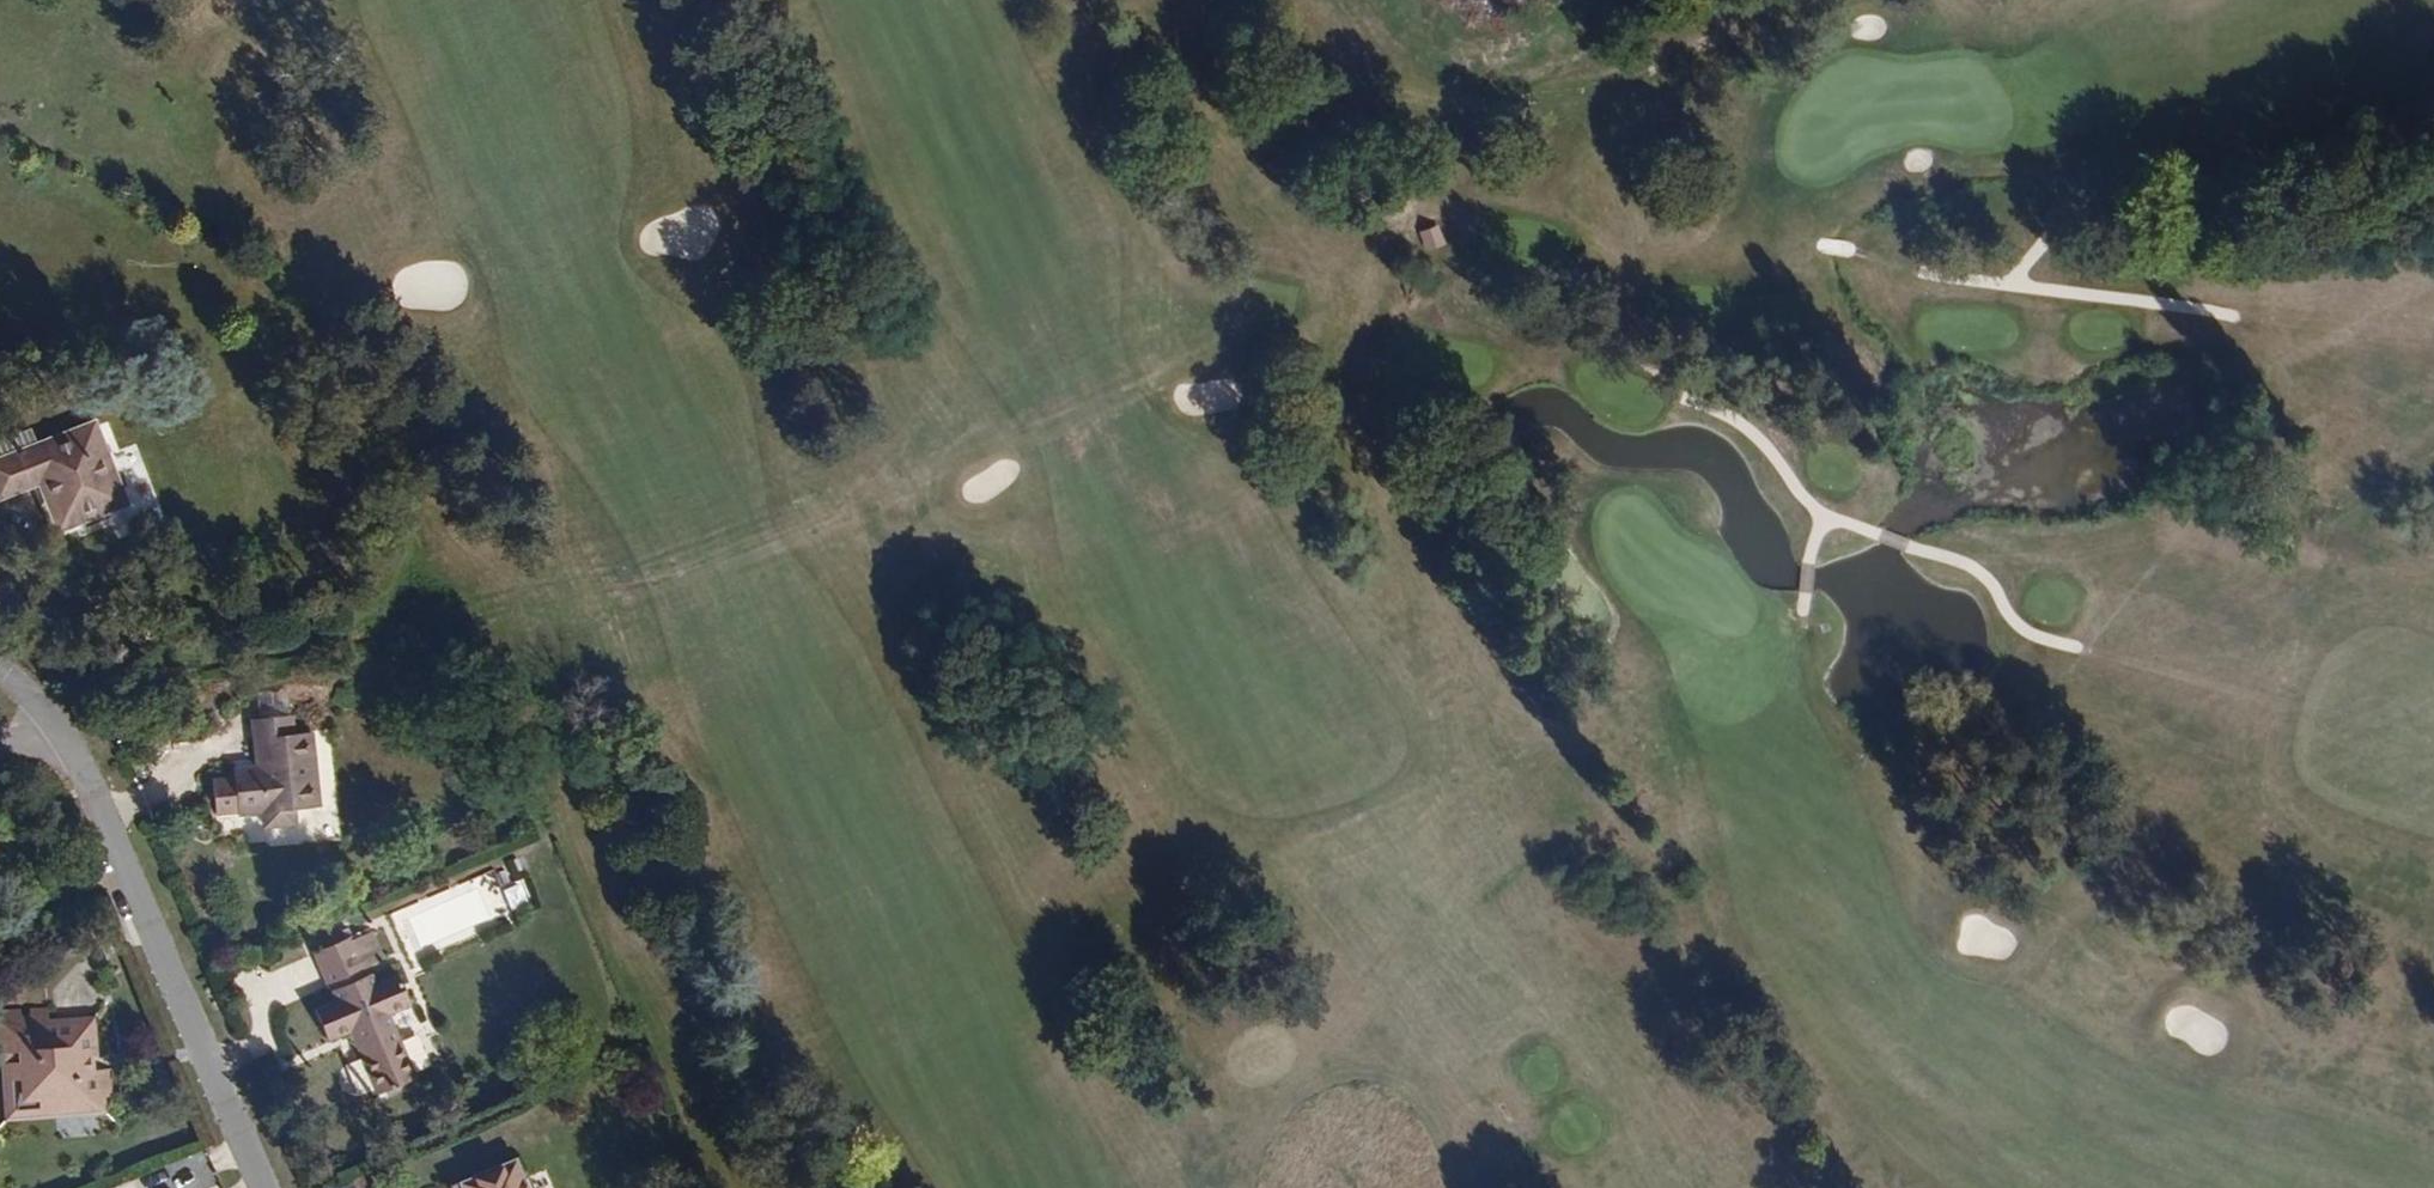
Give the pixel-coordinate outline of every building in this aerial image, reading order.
[(1435,225),(1416,233),(1424,251),(1443,243),(1435,225)] [(58,532),(127,506),(93,419),(0,453),(0,497),(39,483),(58,532)] [(256,781),(232,784),(232,782),(210,784),(214,818),(235,816),(236,819),(261,816),(262,830),(292,827),(291,814),(316,811),(309,736),(290,738),(289,718),(250,722),(255,770),(256,781)] [(256,781),(255,770),(231,772),(232,784),(256,781)] [(504,890),(514,912),(535,902),(526,880),(504,890)] [(355,974),(363,970),(351,940),(343,943),(355,974)] [(366,977),(363,970),(355,974),(343,943),(310,957),(326,994),(330,992),(337,1004),(316,1014),(330,1045),(354,1035),(357,1042),(354,1048),(377,1099),(387,1094),(390,1101),(405,1095),(405,1088),(415,1083),(393,1033),(389,1030),(384,1020),(410,1009),(396,979),(375,988),(372,981),(366,977)] [(7,1138),(84,1133),(84,1127),(95,1127),(93,1096),(74,1097),(73,1084),(79,1080),(77,1050),(31,1051),(30,1040),(0,1041),(0,1103),(6,1109),(7,1138)] [(525,1184),(520,1185),(513,1167),(461,1187),(527,1187),(525,1184)] [(366,1179),(345,1187),(370,1187),(366,1179)]
